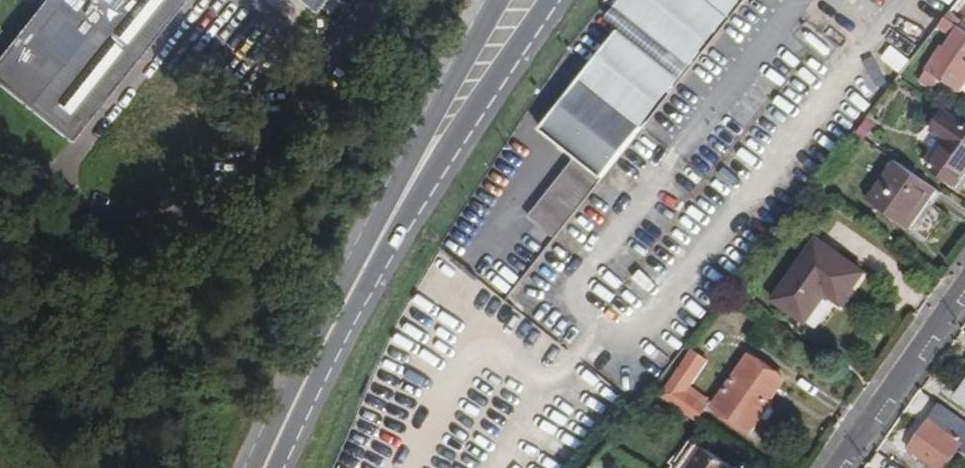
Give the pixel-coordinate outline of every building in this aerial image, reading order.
[(0,56),(0,84),(71,141),(184,0),(44,0),(0,56)] [(44,0),(21,0),(0,26),(0,56),(44,0)] [(313,13),(324,0),(297,0),(313,13)] [(601,176),(746,0),(624,0),(607,22),(610,25),(574,69),(577,72),(536,122),(578,157),(601,176)] [(947,18),(941,26),(955,36),(945,51),(941,50),(920,80),(932,89),(938,78),(960,93),(964,86),(964,30),(947,18)] [(948,110),(933,131),(946,140),(928,165),(962,189),(964,185),(964,122),(948,110)] [(551,235),(601,176),(578,157),(529,216),(551,235)] [(938,189),(896,160),(869,198),(911,228),(938,189)] [(842,304),(864,273),(818,240),(775,299),(807,322),(827,293),(842,304)] [(502,262),(489,282),(508,294),(521,274),(502,262)] [(693,352),(662,396),(697,420),(706,406),(686,391),(707,361),(693,352)] [(770,401),(785,379),(750,355),(714,407),(752,433),(773,403),(770,401)] [(942,404),(910,449),(937,467),(946,467),(959,450),(964,454),(964,420),(942,404)] [(691,467),(735,467),(705,448),(691,467)]
